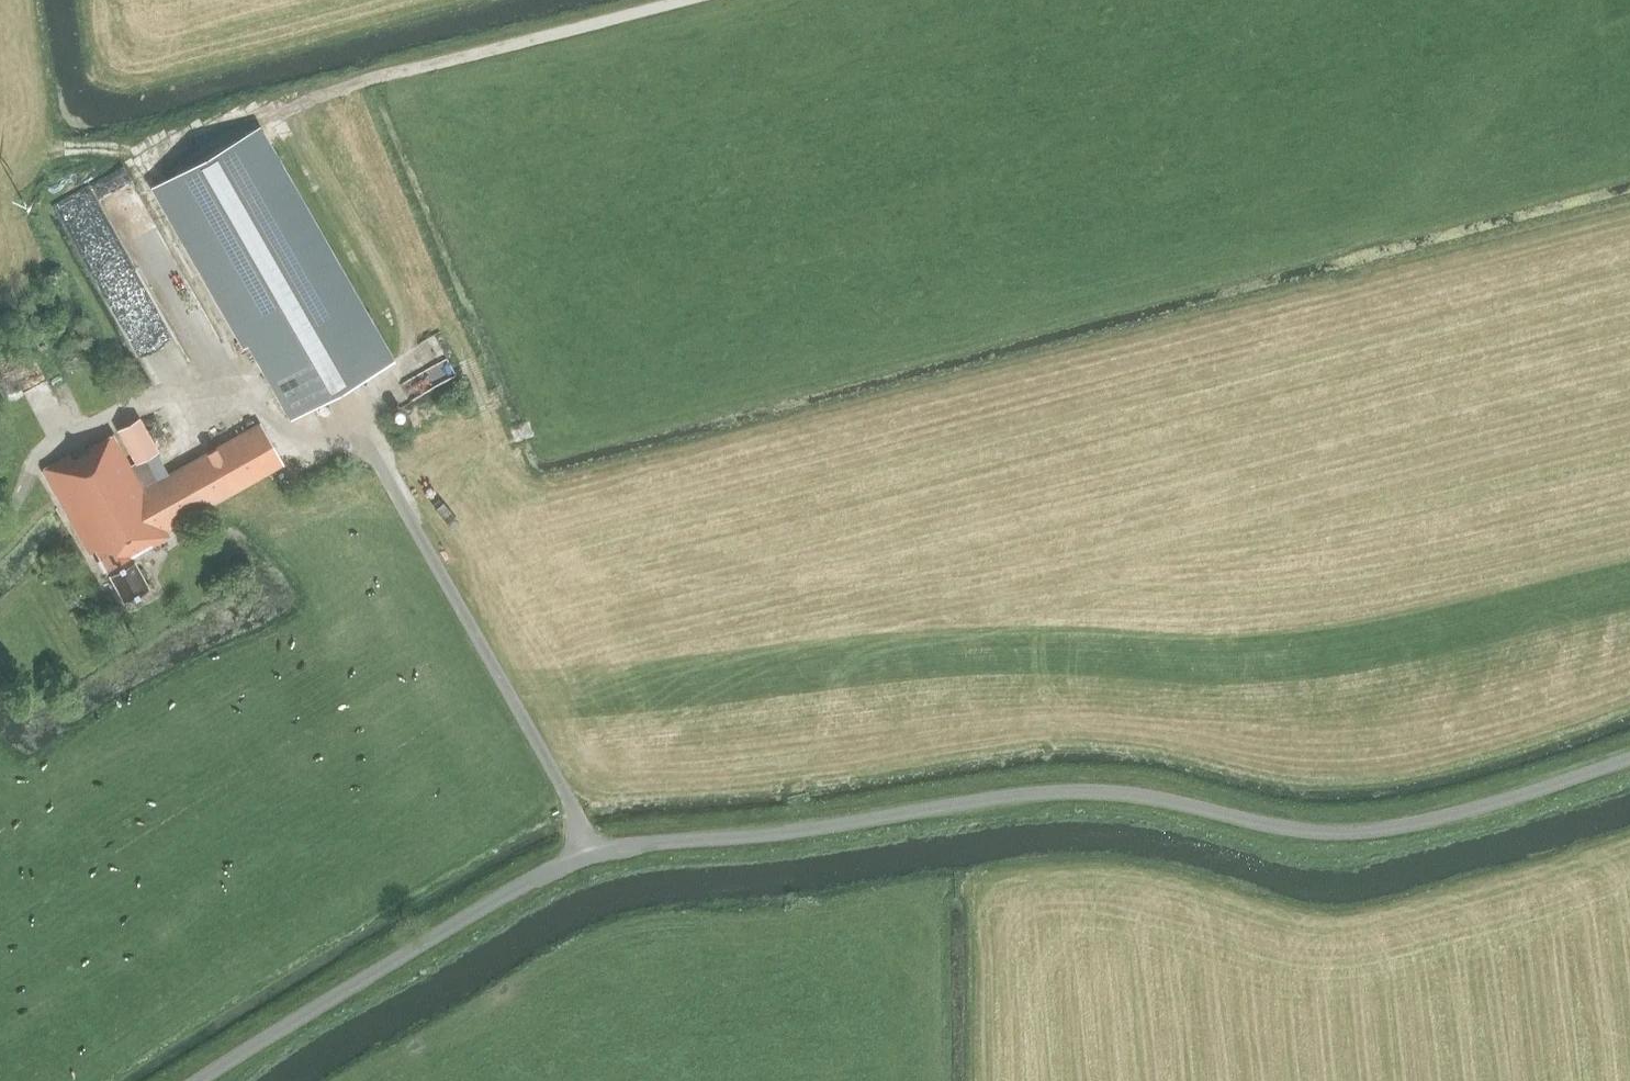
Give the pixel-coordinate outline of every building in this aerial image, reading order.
[(155,185),(289,417),(388,362),(254,129),(155,185)] [(165,529),(290,460),(267,418),(157,480),(145,457),(135,462),(135,461),(129,465),(112,433),(94,443),(92,440),(41,469),(89,553),(95,550),(124,601),(148,588),(131,557),(169,536),(165,529)] [(139,418),(118,430),(135,461),(135,462),(145,457),(156,451),(157,450),(139,418)]
